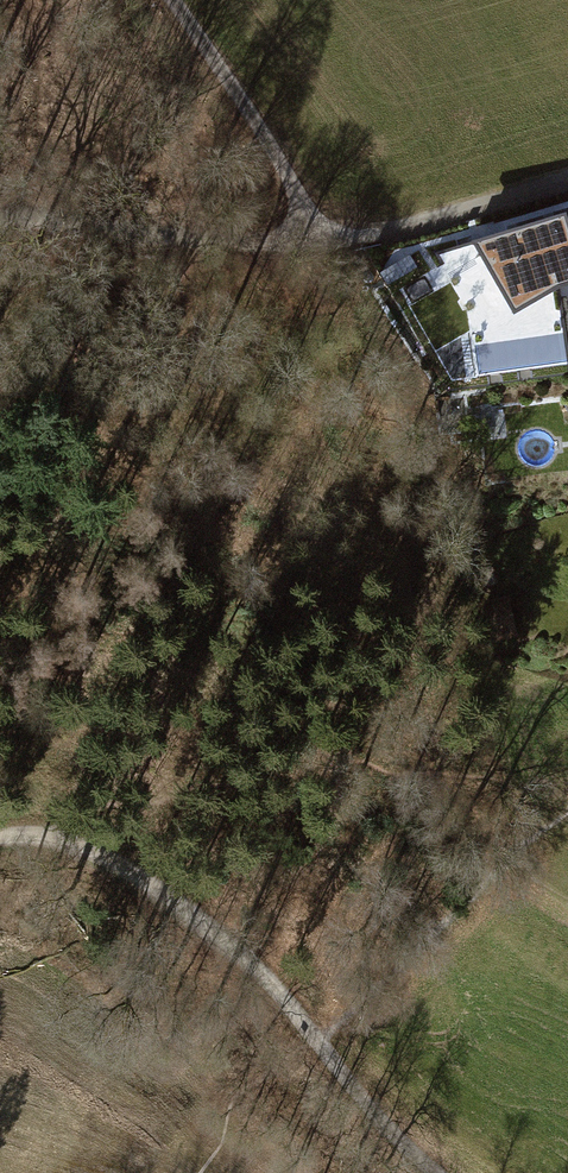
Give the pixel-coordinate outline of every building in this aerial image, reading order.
[(472,241),(514,314),(558,288),(567,285),(567,219),(566,213),(472,241)] [(474,377),(567,371),(567,365),(565,322),(471,328),(474,377)]
